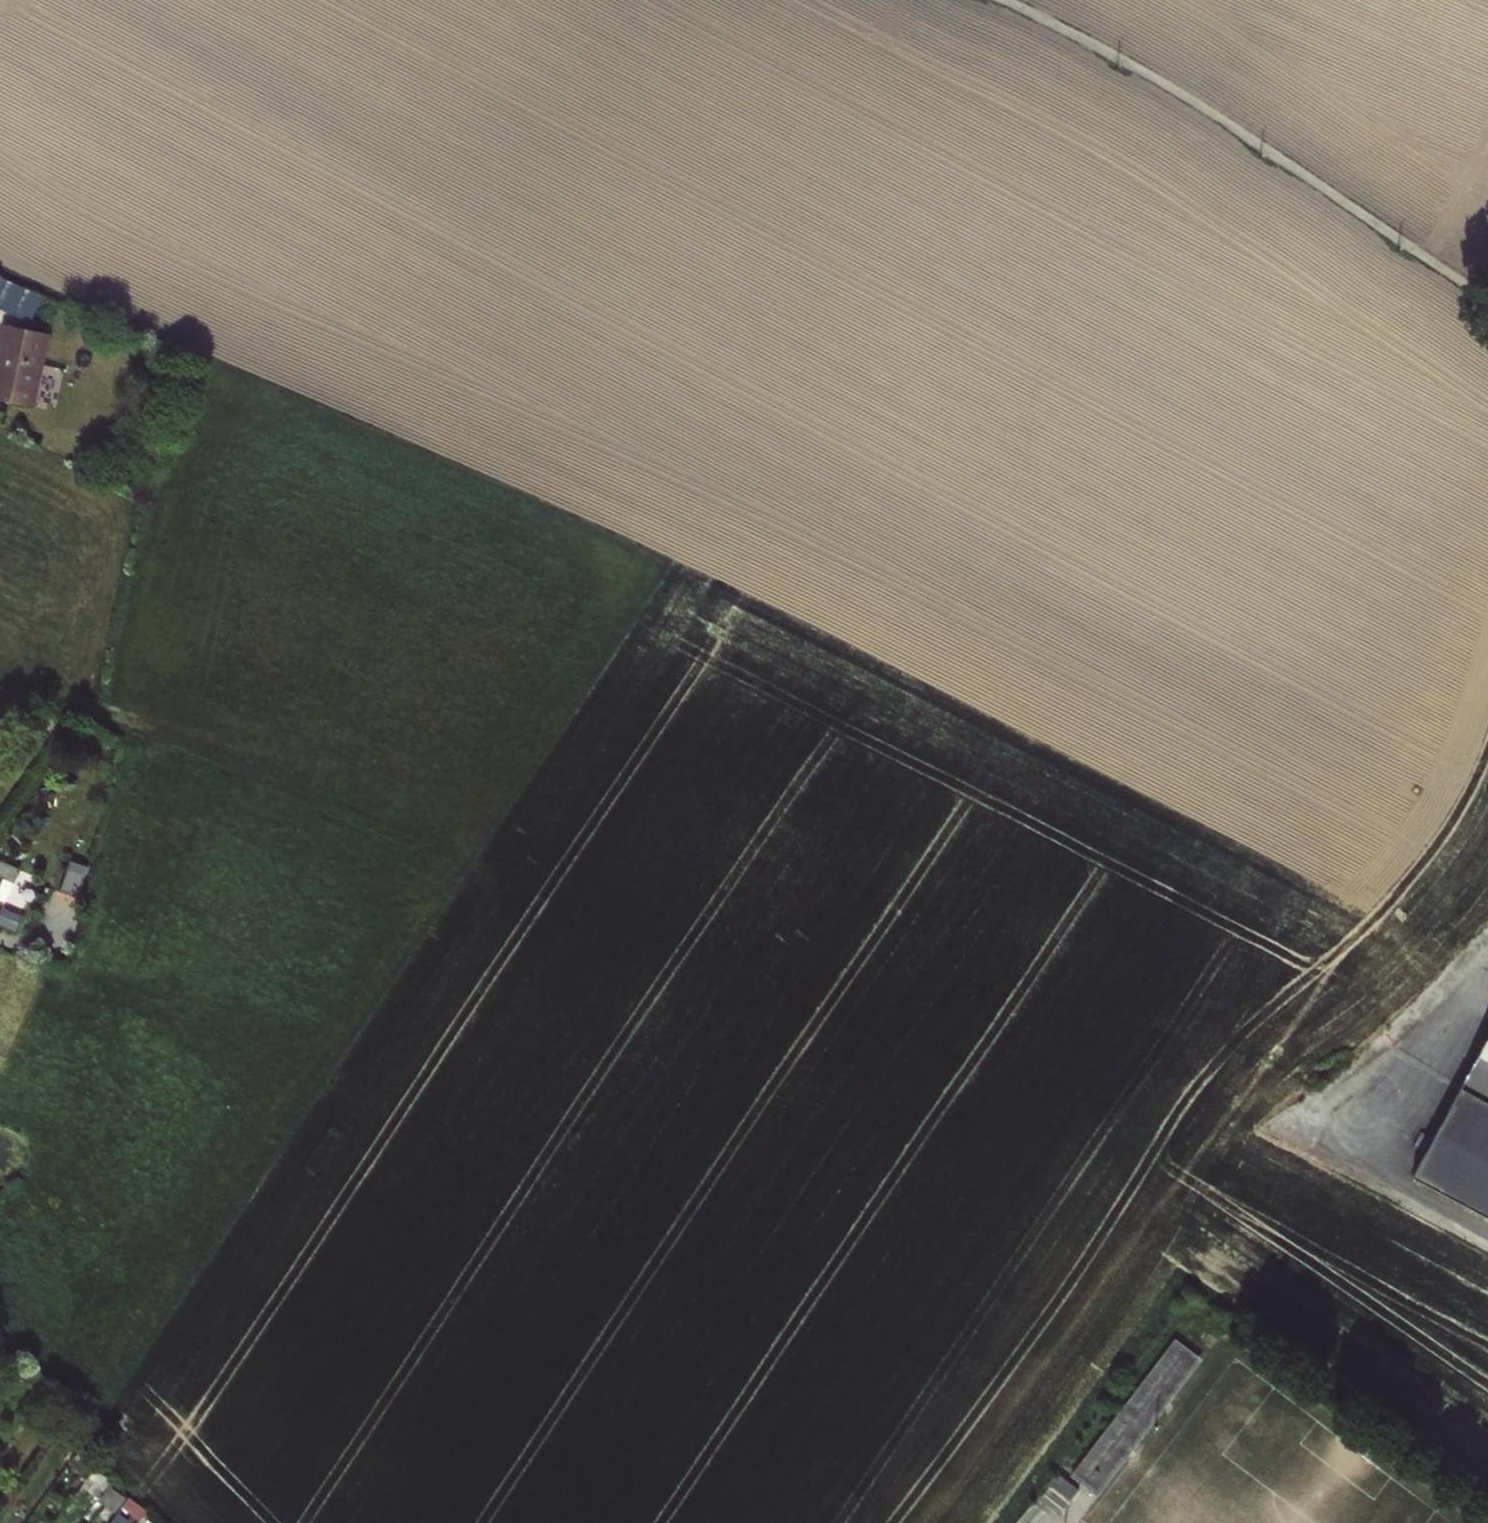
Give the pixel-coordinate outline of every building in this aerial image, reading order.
[(31,326),(44,298),(0,277),(0,310),(31,326)] [(55,337),(6,325),(0,354),(0,400),(38,409),(55,337)] [(6,906),(2,920),(21,926),(25,912),(6,906)] [(1487,1219),(1487,1033),(1416,1186),(1487,1219)] [(1176,1334),(1075,1475),(1103,1495),(1204,1354),(1176,1334)]
